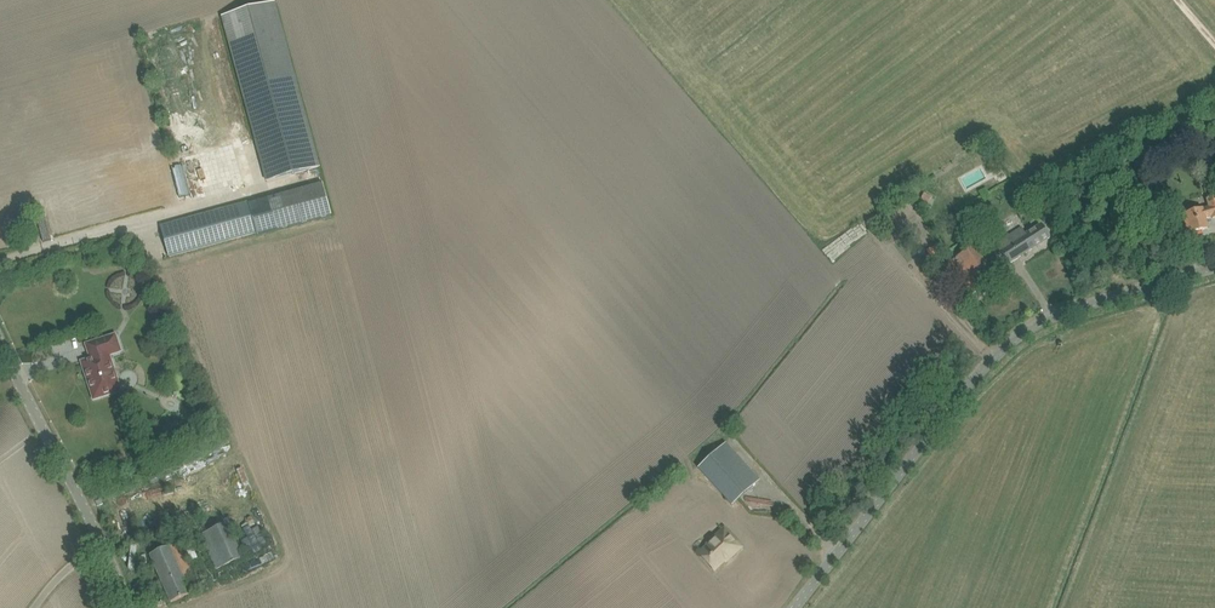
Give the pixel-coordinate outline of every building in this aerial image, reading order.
[(267,181),(319,167),(275,2),(222,17),(267,181)] [(1182,130),(1195,122),(1189,112),(1176,119),(1182,130)] [(280,219),(334,209),(328,171),(282,179),(285,195),(277,196),(280,219)] [(1214,218),(1214,197),(1207,200),(1209,207),(1183,215),(1189,234),(1208,229),(1205,219),(1211,217),(1212,219),(1214,218)] [(170,257),(258,233),(249,202),(161,227),(170,257)] [(14,211),(1,212),(2,220),(15,218),(14,211)] [(45,215),(37,217),(41,233),(43,242),(52,240),(45,215)] [(1022,228),(996,245),(1008,264),(1050,238),(1041,224),(1026,234),(1022,228)] [(995,280),(974,247),(953,260),(949,262),(971,295),(995,280)] [(92,359),(86,361),(92,380),(89,381),(95,399),(117,391),(109,368),(112,367),(108,355),(120,351),(115,336),(87,345),(92,359)] [(918,395),(912,390),(905,399),(911,403),(918,395)] [(199,429),(188,433),(192,445),(204,441),(199,429)] [(699,468),(732,505),(760,480),(726,444),(699,468)] [(200,534),(216,571),(243,560),(227,523),(200,534)] [(195,530),(189,532),(194,547),(200,545),(195,530)] [(741,547),(725,530),(707,545),(708,546),(700,554),(714,570),(727,558),(728,559),(741,547)] [(192,574),(178,544),(151,556),(171,603),(191,594),(184,578),(192,574)]
